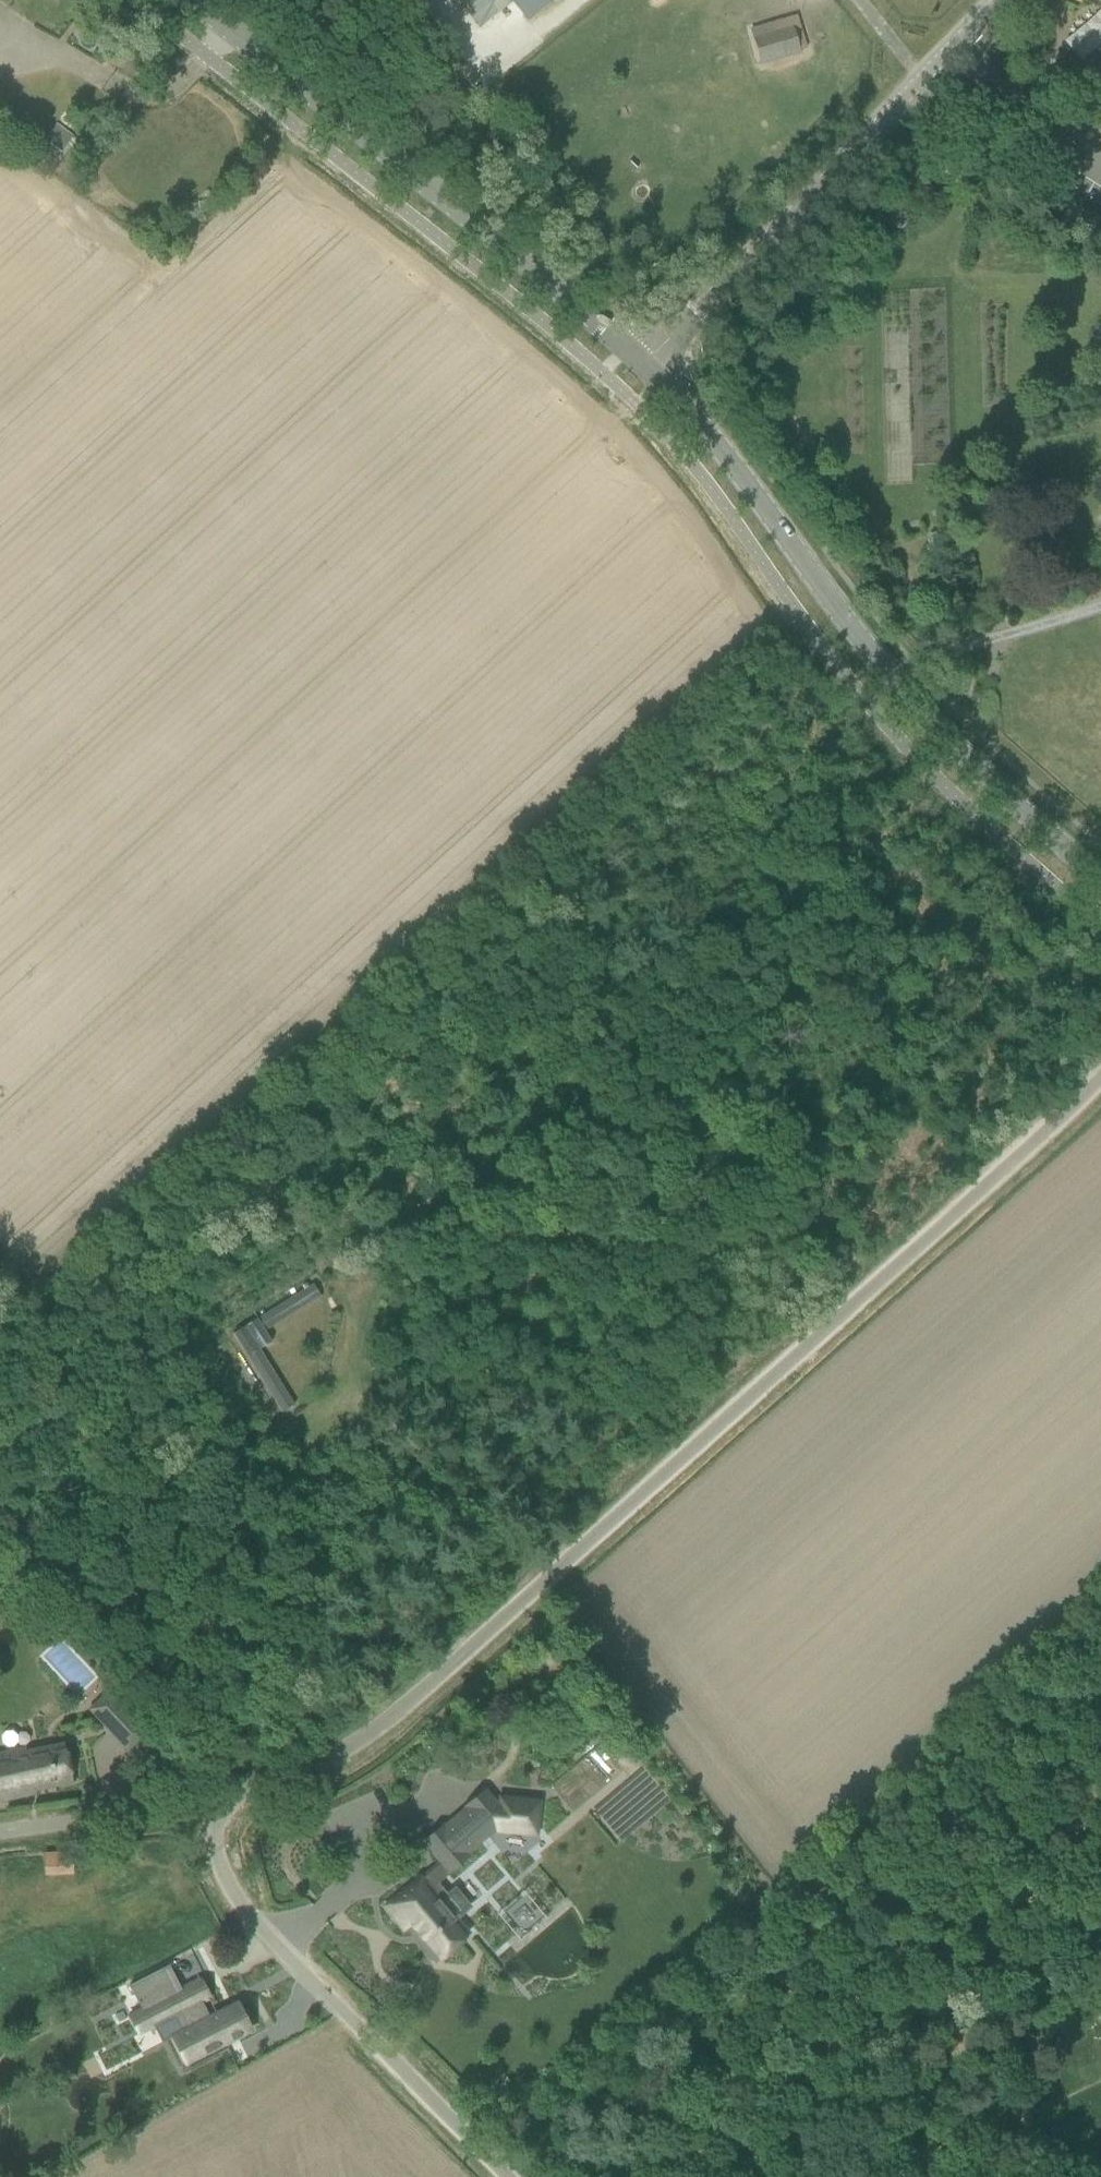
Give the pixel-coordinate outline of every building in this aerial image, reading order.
[(479,28),(510,2),(525,21),(551,0),(456,0),(479,28)] [(1100,44),(1100,12),(1095,6),(1069,31),(1091,54),(1100,44)] [(799,17),(753,31),(761,60),(808,46),(799,17)] [(1097,107),(1090,132),(1100,135),(1100,108),(1097,107)] [(57,126),(42,147),(58,158),(73,138),(57,126)] [(237,1335),(283,1413),(296,1405),(261,1350),(273,1341),(267,1331),(322,1295),(315,1284),(237,1335)] [(148,1732),(109,1691),(90,1709),(128,1750),(148,1732)] [(68,1760),(64,1743),(26,1752),(25,1748),(0,1753),(0,1801),(36,1793),(35,1790),(72,1782),(68,1760)] [(442,1826),(424,1842),(441,1862),(449,1872),(467,1857),(465,1854),(494,1828),(534,1832),(537,1803),(501,1800),(501,1806),(496,1805),(484,1791),(466,1806),(468,1808),(444,1829),(442,1826)] [(72,1872),(71,1853),(44,1854),(45,1873),(72,1872)] [(420,1878),(387,1906),(405,1929),(408,1927),(436,1961),(468,1934),(455,1919),(441,1902),(443,1900),(443,1899),(427,1880),(424,1883),(421,1879),(420,1878)] [(163,1968),(128,1985),(141,2009),(129,2015),(139,2034),(153,2027),(179,2014),(188,2030),(173,2037),(186,2063),(250,2029),(237,2003),(210,2017),(202,2002),(209,1998),(199,1979),(181,1988),(175,1991),(163,1968)]
